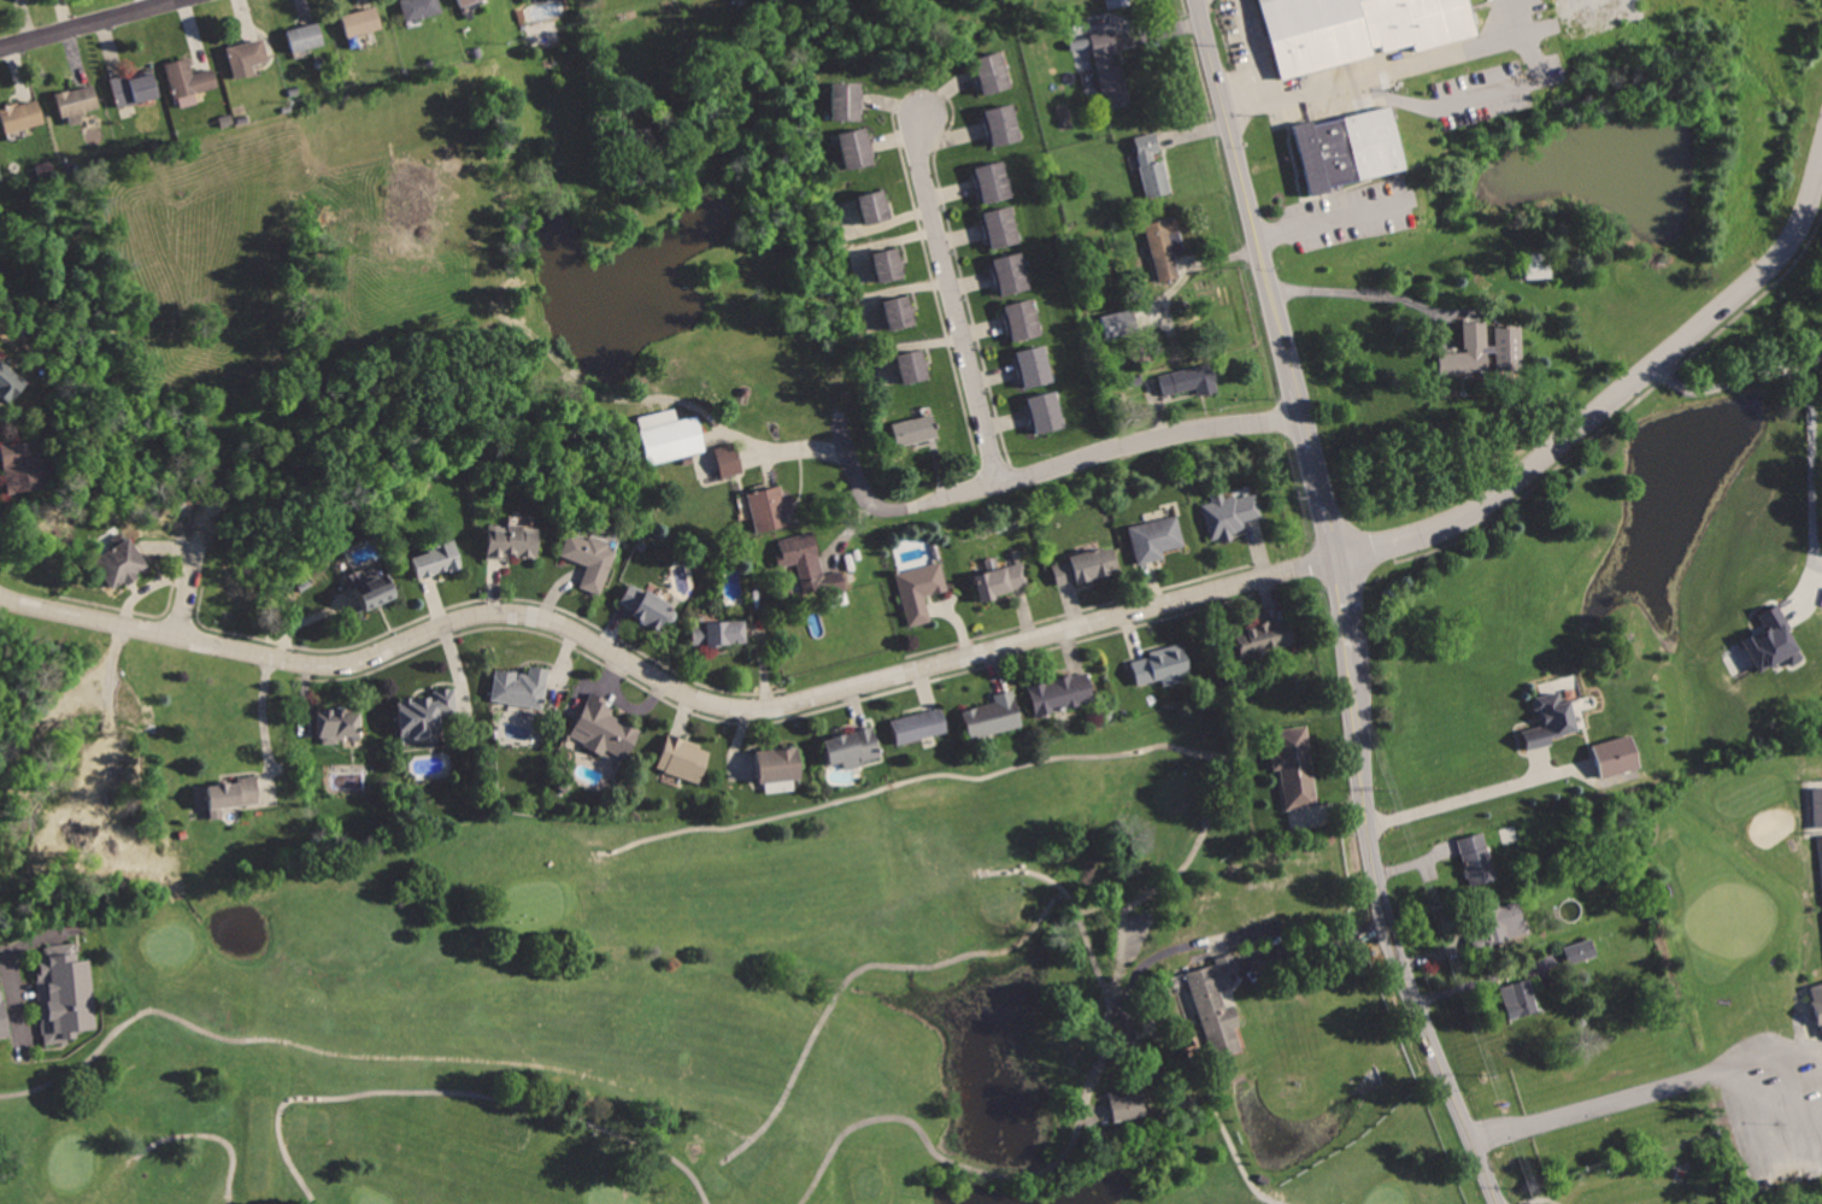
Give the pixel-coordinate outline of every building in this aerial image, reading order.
[(407,24),(442,13),(438,0),(400,0),(407,24)] [(1110,13),(1140,4),(1139,0),(1106,0),(1110,13)] [(1274,86),(1471,30),(1463,0),(1249,0),(1274,86)] [(340,13),(348,41),(384,30),(376,2),(340,13)] [(288,28),(295,55),(327,46),(318,18),(288,28)] [(1091,33),(1110,113),(1133,107),(1122,65),(1113,65),(1111,55),(1118,53),(1112,28),(1091,33)] [(227,46),(234,72),(270,63),(263,36),(227,46)] [(971,58),(983,95),(1013,87),(1001,49),(971,58)] [(161,63),(174,101),(222,88),(216,67),(195,70),(190,54),(161,63)] [(108,75),(119,111),(160,99),(153,75),(130,78),(128,69),(108,75)] [(53,93),(60,119),(101,108),(94,82),(53,93)] [(833,82),(833,122),(862,122),(862,82),(833,82)] [(0,108),(8,135),(46,123),(36,96),(0,108)] [(983,111),(994,147),(1022,139),(1012,102),(983,111)] [(1285,136),(1299,199),(1398,177),(1383,113),(1285,136)] [(840,133),(848,170),(876,163),(866,127),(840,133)] [(1132,139),(1147,200),(1172,194),(1164,160),(1153,164),(1151,154),(1159,152),(1154,133),(1132,139)] [(972,166),(982,200),(1011,193),(1000,159),(972,166)] [(859,190),(868,223),(891,217),(882,184),(859,190)] [(981,211),(991,251),(1021,243),(1011,204),(981,211)] [(1139,224),(1156,286),(1181,278),(1170,236),(1179,234),(1174,215),(1139,224)] [(872,251),(880,281),(905,275),(897,245),(872,251)] [(994,257),(1003,294),(1032,287),(1022,249),(994,257)] [(1524,251),(1524,277),(1552,277),(1552,251),(1524,251)] [(881,299),(889,330),(916,324),(909,292),(881,299)] [(1005,305),(1015,340),(1042,333),(1033,298),(1005,305)] [(1098,312),(1104,340),(1140,331),(1133,304),(1098,312)] [(1438,350),(1438,376),(1523,375),(1522,321),(1498,321),(1498,348),(1489,348),(1488,319),(1463,321),(1463,350),(1445,350),(1438,350)] [(1016,350),(1025,384),(1053,376),(1044,341),(1016,350)] [(899,352),(905,384),(930,380),(924,347),(899,352)] [(12,404),(30,381),(0,357),(0,395),(12,404)] [(1156,370),(1162,397),(1194,389),(1197,394),(1218,389),(1210,357),(1156,370)] [(1025,395),(1036,433),(1066,423),(1054,387),(1025,395)] [(636,416),(647,464),(706,451),(698,417),(677,422),(675,406),(636,416)] [(888,421),(897,447),(939,435),(930,409),(888,421)] [(0,444),(6,492),(47,487),(41,439),(0,444)] [(715,446),(723,480),(746,474),(742,459),(736,440),(715,446)] [(746,492),(758,535),(793,527),(789,516),(797,515),(790,493),(783,493),(781,483),(746,492)] [(1200,504),(1211,542),(1246,533),(1244,523),(1263,518),(1256,492),(1224,500),(1222,489),(1209,493),(1211,500),(1200,504)] [(1129,527),(1139,565),(1164,559),(1162,551),(1182,546),(1175,515),(1129,527)] [(489,524),(487,562),(506,563),(507,553),(539,556),(540,527),(489,524)] [(780,538),(787,564),(795,562),(807,604),(851,592),(842,565),(834,568),(827,570),(815,528),(780,538)] [(571,531),(565,556),(588,563),(581,588),(605,595),(619,545),(571,531)] [(92,558),(112,589),(148,566),(128,535),(92,558)] [(410,552),(419,578),(448,569),(451,575),(466,570),(454,536),(410,552)] [(1050,562),(1057,587),(1119,568),(1112,542),(1050,562)] [(972,570),(981,603),(1010,594),(1006,588),(1030,582),(1023,556),(972,570)] [(894,571),(909,627),(930,621),(924,597),(948,591),(940,559),(894,571)] [(354,582),(368,611),(399,597),(384,568),(354,582)] [(630,580),(621,604),(636,611),(633,617),(662,630),(676,600),(630,580)] [(1755,613),(1763,628),(1740,641),(1756,671),(1783,657),(1788,665),(1800,658),(1785,630),(1788,628),(1775,603),(1755,613)] [(1234,627),(1242,658),(1295,642),(1287,612),(1234,627)] [(692,619),(694,646),(748,642),(747,616),(692,619)] [(1128,659),(1135,686),(1159,680),(1162,687),(1186,681),(1183,673),(1192,671),(1185,644),(1128,659)] [(498,668),(490,704),(543,713),(552,668),(531,664),(529,674),(498,668)] [(1027,686),(1038,718),(1099,699),(1088,668),(1027,686)] [(1529,692),(1565,681),(1581,733),(1521,751),(1515,728),(1538,721),(1529,692)] [(958,709),(966,741),(1023,727),(1013,688),(993,694),(994,699),(958,709)] [(396,698),(402,740),(442,735),(440,720),(456,717),(452,691),(396,698)] [(590,693),(568,736),(603,754),(605,748),(629,760),(637,732),(610,717),(616,706),(590,693)] [(891,716),(898,745),(947,732),(940,703),(891,716)] [(321,706),(321,744),(340,744),(340,738),(363,738),(363,706),(321,706)] [(1271,728),(1274,750),(1266,748),(1269,769),(1280,768),(1286,812),(1317,807),(1305,722),(1271,728)] [(821,735),(828,767),(841,763),(842,770),(882,759),(872,723),(821,735)] [(1592,745),(1597,762),(1603,779),(1640,768),(1630,733),(1592,745)] [(669,734),(656,768),(700,785),(712,750),(669,734)] [(757,748),(760,783),(804,779),(800,742),(757,748)] [(205,782),(210,812),(261,805),(258,776),(205,782)] [(1821,826),(1821,787),(1810,787),(1811,827),(1821,826)] [(1457,838),(1469,882),(1497,875),(1486,830),(1457,838)] [(1471,899),(1486,946),(1509,939),(1504,924),(1524,917),(1518,899),(1504,904),(1500,891),(1471,899)] [(1567,945),(1569,952),(1575,967),(1603,956),(1594,934),(1567,945)] [(1181,971),(1211,1062),(1251,1049),(1236,1005),(1228,1005),(1221,982),(1241,976),(1234,953),(1181,971)] [(34,964),(47,1044),(70,1040),(67,1026),(99,1021),(88,956),(34,964)] [(1498,985),(1511,1021),(1544,1010),(1530,974),(1498,985)] [(1812,988),(1821,1022),(1821,986),(1812,988)] [(10,1030),(0,989),(0,1033),(10,1030)] [(1110,1096),(1115,1121),(1145,1115),(1139,1090),(1110,1096)]
